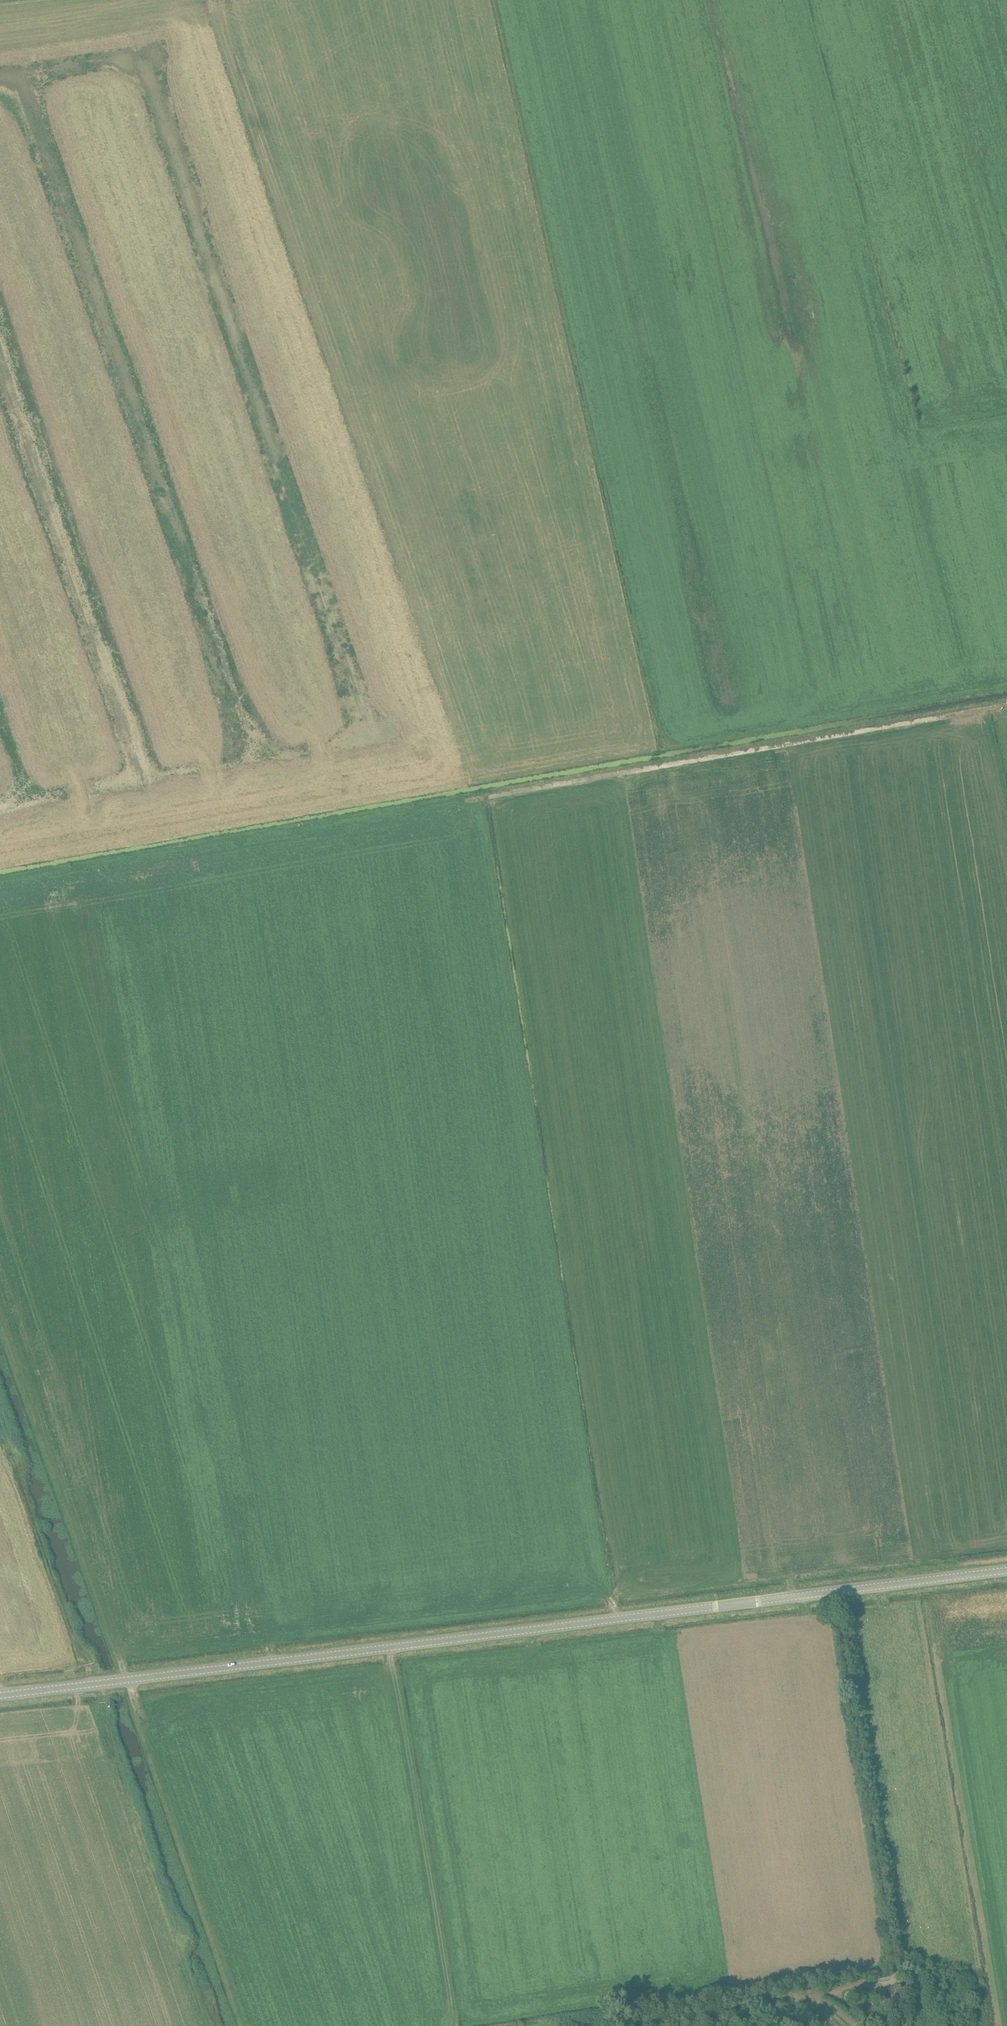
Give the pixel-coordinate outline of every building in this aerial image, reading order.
[(999,181),(1006,207),(1006,206),(1006,178),(999,181)]
